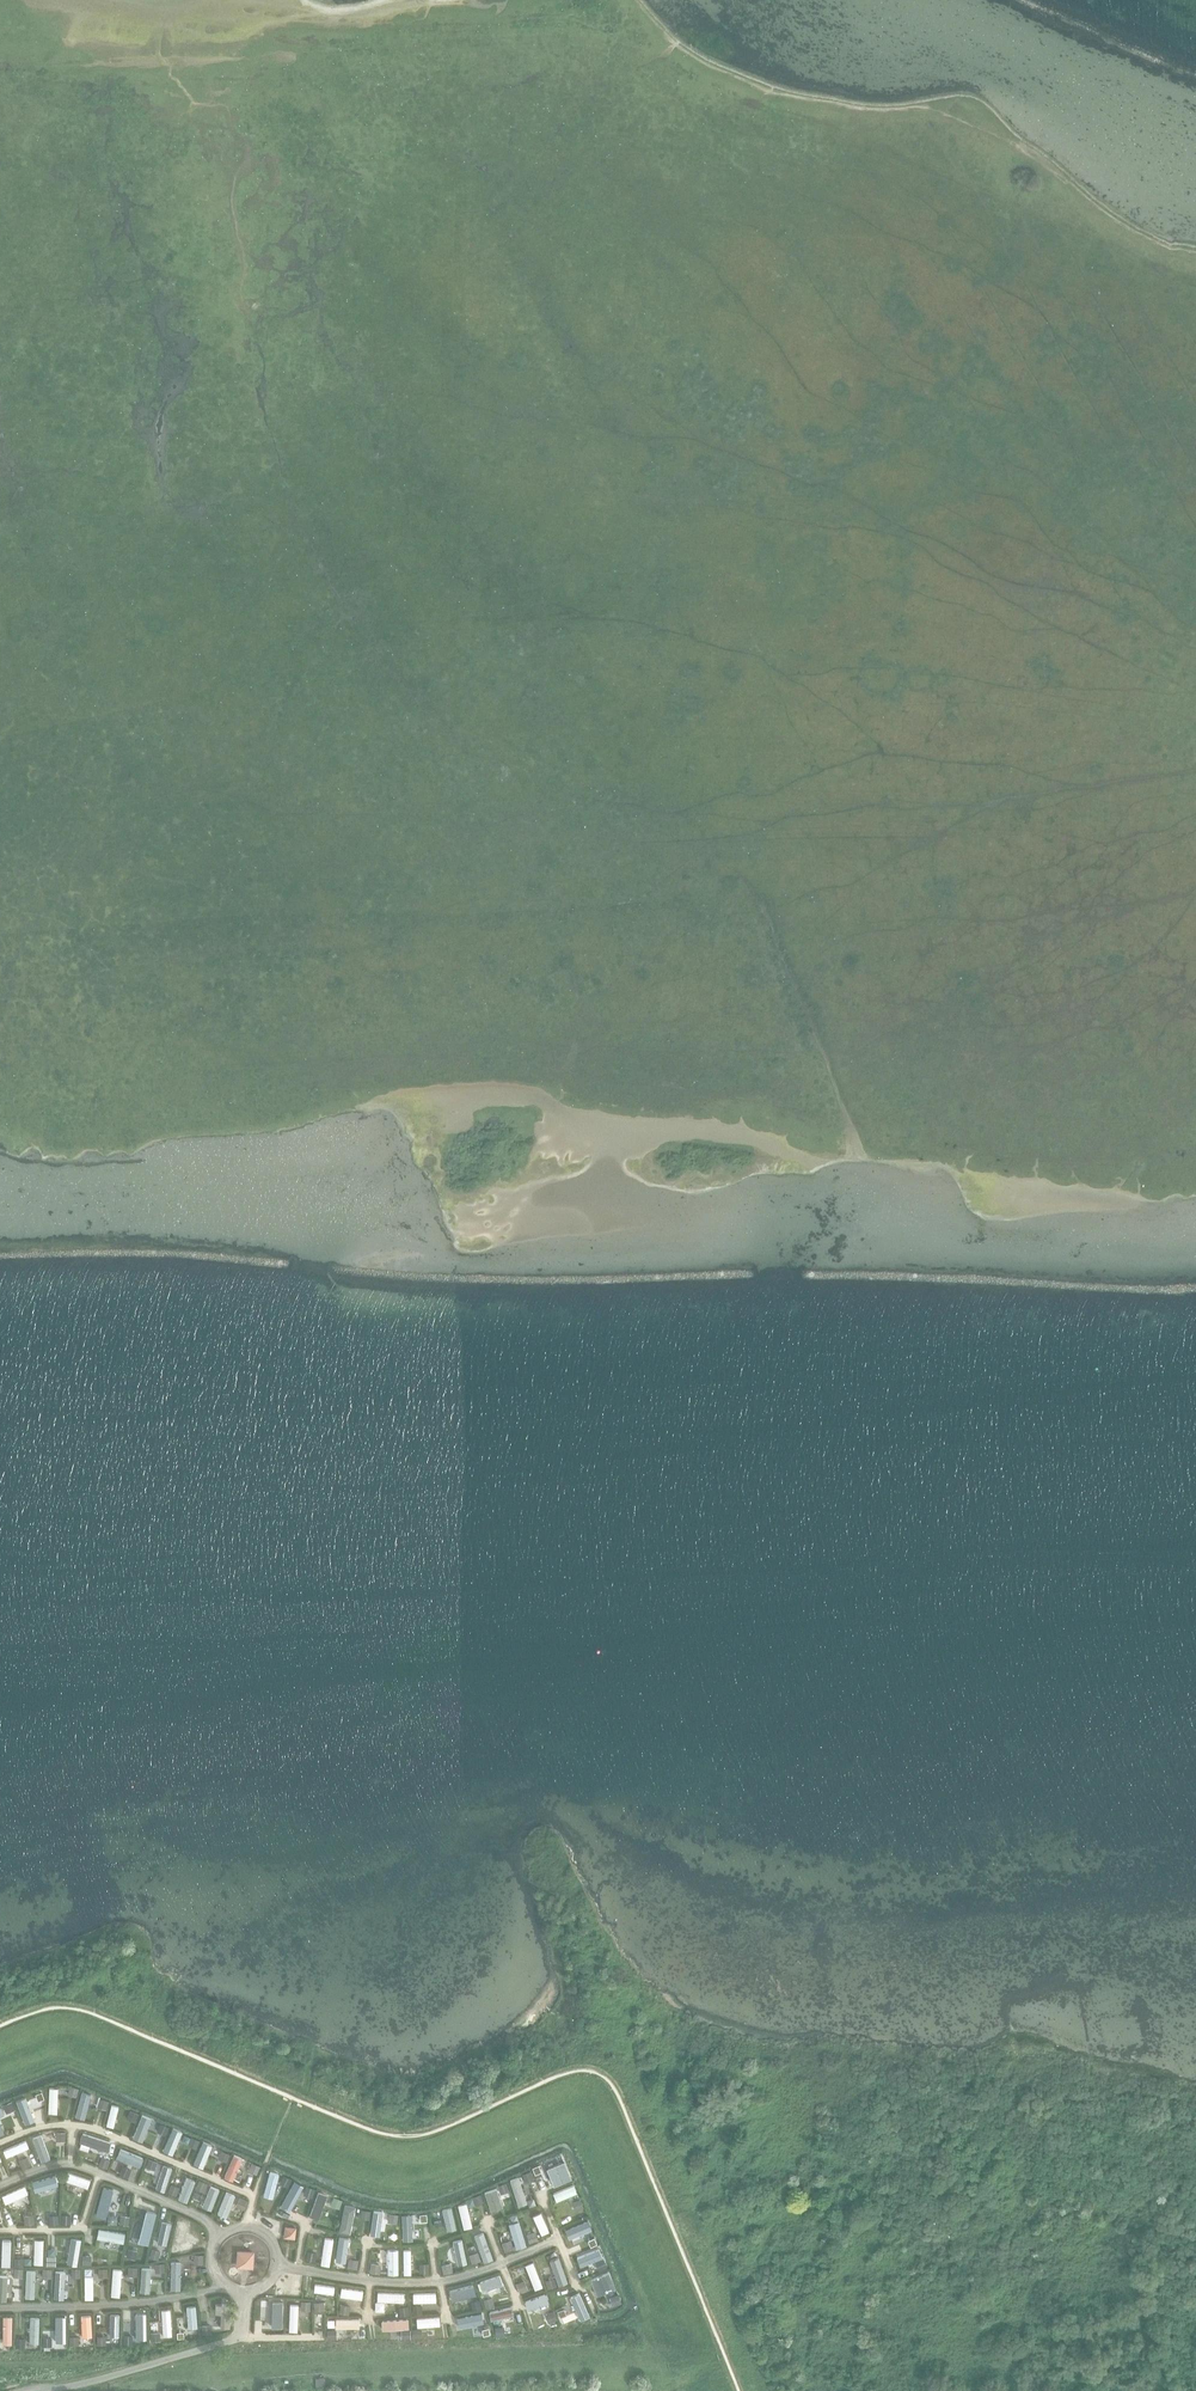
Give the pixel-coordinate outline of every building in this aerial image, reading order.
[(70,2085),(67,2094),(76,2097),(79,2088),(70,2085)] [(49,2087),(48,2112),(57,2113),(58,2088),(49,2087)] [(35,2092),(36,2101),(45,2099),(44,2090),(35,2092)] [(82,2092),(75,2116),(83,2118),(90,2094),(82,2092)] [(32,2118),(23,2098),(16,2101),(24,2121),(32,2118)] [(100,2098),(97,2106),(106,2109),(109,2100),(100,2098)] [(3,2105),(6,2113),(15,2109),(11,2101),(3,2105)] [(111,2104),(106,2125),(113,2127),(118,2106),(111,2104)] [(130,2110),(127,2118),(135,2122),(139,2113),(130,2110)] [(142,2115),(133,2137),(141,2140),(150,2118),(142,2115)] [(161,2123),(157,2132),(165,2135),(169,2127),(161,2123)] [(173,2128),(163,2150),(171,2154),(181,2131),(173,2128)] [(56,2132),(56,2141),(65,2141),(65,2132),(56,2132)] [(110,2142),(82,2133),(79,2142),(107,2151),(110,2142)] [(32,2138),(40,2160),(47,2157),(38,2136),(32,2138)] [(191,2136),(187,2145),(195,2148),(199,2140),(191,2136)] [(26,2140),(3,2150),(6,2157),(29,2147),(26,2140)] [(202,2141),(193,2164),(202,2167),(211,2145),(202,2141)] [(144,2158),(121,2149),(118,2157),(141,2166),(144,2158)] [(222,2150),(218,2158),(226,2162),(230,2153),(222,2150)] [(259,2162),(260,2153),(252,2152),(250,2161),(259,2162)] [(234,2154),(224,2176),(233,2180),(242,2158),(234,2154)] [(18,2160),(22,2168),(31,2164),(27,2156),(18,2160)] [(554,2160),(557,2168),(566,2164),(562,2156),(554,2160)] [(108,2168),(110,2159),(101,2157),(99,2165),(108,2168)] [(148,2158),(145,2167),(154,2170),(157,2161),(148,2158)] [(252,2162),(248,2170),(256,2174),(260,2166),(252,2162)] [(123,2165),(119,2173),(128,2177),(131,2168),(123,2165)] [(163,2165),(156,2188),(164,2190),(171,2167),(163,2165)] [(533,2169),(541,2187),(550,2184),(548,2177),(552,2176),(548,2167),(544,2169),(542,2165),(533,2169)] [(522,2174),(525,2182),(534,2179),(531,2170),(522,2174)] [(90,2179),(67,2171),(65,2179),(87,2187),(90,2179)] [(270,2172),(264,2195),(271,2197),(277,2174),(270,2172)] [(56,2175),(36,2181),(38,2189),(59,2183),(56,2175)] [(283,2175),(279,2183),(288,2187),(292,2179),(283,2175)] [(511,2181),(517,2201),(525,2199),(518,2178),(511,2181)] [(199,2180),(196,2188),(204,2191),(207,2183),(199,2180)] [(295,2181),(282,2205),(289,2209),(302,2185),(295,2181)] [(497,2185),(501,2194),(509,2191),(506,2182),(497,2185)] [(176,2195),(180,2187),(171,2183),(168,2192),(176,2195)] [(573,2185),(553,2193),(556,2201),(577,2192),(573,2185)] [(24,2186),(2,2195),(5,2203),(28,2193),(24,2186)] [(103,2186),(97,2209),(112,2213),(118,2190),(103,2186)] [(306,2186),(303,2194),(312,2198),(315,2189),(306,2186)] [(334,2196),(342,2196),(342,2188),(335,2188),(334,2196)] [(484,2192),(491,2211),(503,2207),(496,2188),(484,2192)] [(213,2189),(205,2208),(212,2211),(220,2192),(213,2189)] [(226,2191),(217,2213),(226,2216),(235,2195),(226,2191)] [(310,2215),(318,2219),(327,2195),(318,2191),(310,2215)] [(472,2197),(475,2206),(484,2202),(481,2193),(472,2197)] [(456,2196),(436,2201),(438,2209),(458,2204),(456,2196)] [(248,2200),(239,2197),(236,2206),(244,2209),(248,2200)] [(334,2197),(330,2205),(339,2209),(342,2200),(334,2197)] [(580,2198),(572,2202),(575,2210),(583,2207),(580,2198)] [(49,2203),(49,2214),(61,2213),(61,2203),(49,2203)] [(458,2205),(464,2228),(472,2226),(466,2203),(458,2205)] [(345,2204),(341,2227),(349,2228),(353,2206),(345,2204)] [(453,2207),(433,2212),(435,2219),(454,2214),(453,2207)] [(361,2209),(360,2218),(370,2219),(371,2210),(361,2209)] [(147,2211),(141,2235),(150,2238),(156,2213),(147,2211)] [(373,2213),(371,2232),(378,2233),(380,2214),(373,2213)] [(389,2213),(388,2222),(397,2223),(398,2214),(389,2213)] [(417,2214),(418,2223),(427,2222),(427,2213),(417,2214)] [(533,2216),(541,2234),(549,2231),(541,2213),(533,2216)] [(24,2215),(25,2224),(34,2223),(33,2214),(24,2215)] [(49,2215),(49,2224),(58,2223),(58,2214),(49,2215)] [(61,2214),(61,2223),(71,2224),(71,2215),(61,2214)] [(120,2215),(119,2223),(128,2225),(129,2216),(120,2215)] [(167,2215),(163,2236),(170,2237),(174,2217),(167,2215)] [(402,2217),(403,2241),(412,2240),(411,2216),(402,2217)] [(179,2218),(174,2244),(183,2246),(189,2220),(179,2218)] [(586,2220),(565,2229),(568,2238),(590,2228),(586,2220)] [(511,2224),(517,2245),(525,2243),(519,2221),(511,2224)] [(284,2236),(294,2237),(295,2227),(285,2226),(284,2236)] [(535,2231),(526,2234),(529,2242),(538,2239),(535,2231)] [(474,2236),(484,2261),(492,2258),(483,2233),(474,2236)] [(585,2239),(588,2248),(597,2244),(594,2236),(585,2239)] [(325,2237),(321,2264),(329,2265),(333,2239),(325,2237)] [(339,2237),(335,2263),(344,2264),(348,2238),(339,2237)] [(72,2238),(68,2262),(77,2263),(80,2239),(72,2238)] [(160,2248),(163,2240),(154,2238),(152,2246),(160,2248)] [(2,2239),(1,2265),(10,2265),(11,2240),(2,2239)] [(454,2240),(459,2264),(467,2262),(461,2239),(454,2240)] [(35,2240),(34,2263),(43,2264),(44,2240),(35,2240)] [(502,2243),(505,2251),(513,2249),(510,2240),(502,2243)] [(181,2246),(172,2244),(170,2253),(179,2255),(181,2246)] [(83,2253),(92,2253),(92,2245),(83,2245),(83,2253)] [(15,2246),(15,2255),(24,2254),(23,2246),(15,2246)] [(151,2248),(149,2257),(158,2259),(160,2250),(151,2248)] [(350,2257),(360,2257),(360,2248),(350,2248),(350,2257)] [(387,2249),(388,2274),(398,2274),(398,2249),(387,2249)] [(237,2265),(251,2266),(252,2252),(238,2251),(237,2265)] [(307,2251),(306,2260),(315,2261),(317,2252),(307,2251)] [(469,2254),(472,2263),(481,2260),(478,2251),(469,2254)] [(594,2251),(576,2259),(579,2265),(597,2257),(594,2251)] [(371,2262),(381,2263),(383,2253),(373,2252),(371,2262)] [(565,2274),(557,2252),(550,2255),(558,2277),(565,2274)] [(126,2253),(124,2262),(133,2264),(135,2254),(126,2253)] [(446,2262),(454,2261),(453,2253),(445,2254),(446,2262)] [(194,2254),(194,2263),(203,2263),(203,2254),(194,2254)] [(91,2255),(82,2255),(82,2264),(91,2264),(91,2255)] [(56,2256),(47,2256),(47,2265),(56,2265),(56,2256)] [(14,2257),(14,2266),(23,2267),(23,2257),(14,2257)] [(349,2258),(347,2267),(357,2269),(358,2259),(349,2258)] [(603,2258),(595,2262),(598,2271),(607,2267),(603,2258)] [(168,2279),(183,2280),(184,2261),(169,2261),(168,2279)] [(155,2263),(156,2272),(165,2271),(164,2262),(155,2263)] [(542,2286),(533,2262),(525,2265),(535,2289),(542,2286)] [(371,2263),(370,2272),(379,2273),(380,2264),(371,2263)] [(419,2263),(419,2273),(429,2272),(429,2263),(419,2263)] [(441,2265),(443,2274),(452,2272),(450,2263),(441,2265)] [(128,2266),(128,2275),(137,2276),(137,2267),(128,2266)] [(14,2268),(13,2277),(23,2277),(23,2268),(14,2268)] [(43,2268),(42,2277),(52,2277),(52,2268),(43,2268)] [(71,2268),(71,2277),(81,2277),(81,2268),(71,2268)] [(98,2268),(98,2277),(108,2277),(108,2268),(98,2268)] [(113,2268),(111,2295),(119,2296),(121,2269),(113,2268)] [(142,2269),(140,2293),(148,2294),(149,2269),(142,2269)] [(26,2270),(25,2292),(33,2293),(34,2270),(26,2270)] [(55,2270),(54,2291),(62,2291),(64,2270),(55,2270)] [(608,2272),(590,2280),(597,2295),(615,2287),(608,2272)] [(499,2275),(477,2283),(480,2290),(502,2282),(499,2275)] [(85,2276),(85,2298),(93,2298),(93,2276),(85,2276)] [(545,2280),(548,2288),(557,2286),(554,2277),(545,2280)] [(524,2280),(516,2283),(519,2292),(527,2289),(524,2280)] [(474,2284),(449,2291),(451,2300),(476,2293),(474,2284)] [(286,2287),(277,2286),(276,2295),(285,2296),(286,2287)] [(363,2290),(341,2287),(340,2296),(362,2299),(363,2290)] [(327,2289),(328,2313),(336,2312),(334,2288),(327,2289)] [(404,2293),(378,2292),(377,2300),(403,2302),(404,2293)] [(435,2292),(413,2293),(413,2302),(436,2301),(435,2292)] [(571,2296),(581,2318),(588,2315),(578,2292),(571,2296)] [(546,2293),(525,2301),(528,2309),(549,2302),(546,2293)] [(618,2294),(610,2297),(613,2306),(621,2302),(618,2294)] [(483,2299),(486,2308),(494,2306),(492,2297),(483,2299)] [(471,2301),(473,2310),(482,2308),(480,2299),(471,2301)] [(283,2301),(258,2300),(257,2309),(267,2309),(268,2311),(272,2311),(274,2310),(283,2310),(283,2301)] [(288,2301),(287,2327),(296,2328),(297,2301),(288,2301)] [(310,2310),(310,2301),(301,2301),(300,2310),(310,2310)] [(324,2310),(323,2301),(314,2302),(315,2311),(324,2310)] [(222,2302),(222,2323),(230,2323),(230,2302),(222,2302)] [(188,2305),(190,2328),(197,2327),(195,2304),(188,2305)] [(340,2304),(339,2313),(349,2314),(350,2305),(340,2304)] [(412,2305),(413,2314),(422,2314),(422,2304),(412,2305)] [(399,2307),(400,2316),(409,2315),(408,2306),(399,2307)] [(511,2307),(489,2311),(491,2319),(513,2315),(511,2307)] [(563,2307),(555,2310),(558,2318),(567,2315),(563,2307)] [(161,2310),(163,2336),(172,2335),(170,2309),(161,2310)] [(554,2310),(545,2314),(548,2322),(557,2319),(554,2310)] [(484,2312),(459,2317),(460,2325),(486,2321),(484,2312)] [(3,2316),(3,2343),(11,2343),(12,2316),(3,2316)] [(57,2316),(57,2342),(65,2342),(65,2316),(57,2316)] [(81,2316),(82,2336),(92,2336),(91,2316),(81,2316)] [(439,2316),(416,2318),(417,2327),(440,2325),(439,2316)] [(359,2318),(335,2318),(335,2327),(359,2327),(359,2318)] [(408,2318),(382,2320),(382,2329),(409,2327),(408,2318)] [(254,2320),(254,2329),(263,2329),(263,2320),(254,2320)] [(202,2325),(202,2334),(211,2334),(211,2324),(202,2325)] [(504,2326),(495,2327),(495,2336),(504,2336),(504,2326)] [(491,2327),(482,2328),(483,2337),(492,2337),(491,2327)] [(176,2330),(177,2339),(186,2338),(186,2329),(176,2330)] [(336,2329),(327,2330),(327,2339),(337,2338),(336,2329)] [(410,2329),(401,2329),(401,2339),(410,2339),(410,2329)] [(422,2329),(412,2329),(412,2338),(421,2338),(422,2329)] [(150,2332),(151,2342),(160,2341),(159,2332),(150,2332)] [(123,2335),(123,2344),(133,2344),(133,2335),(123,2335)] [(69,2336),(69,2345),(79,2345),(79,2336),(69,2336)] [(96,2336),(97,2345),(106,2345),(106,2336),(96,2336)] [(42,2337),(42,2346),(52,2346),(52,2337),(42,2337)] [(16,2338),(15,2347),(25,2347),(25,2338),(16,2338)]
